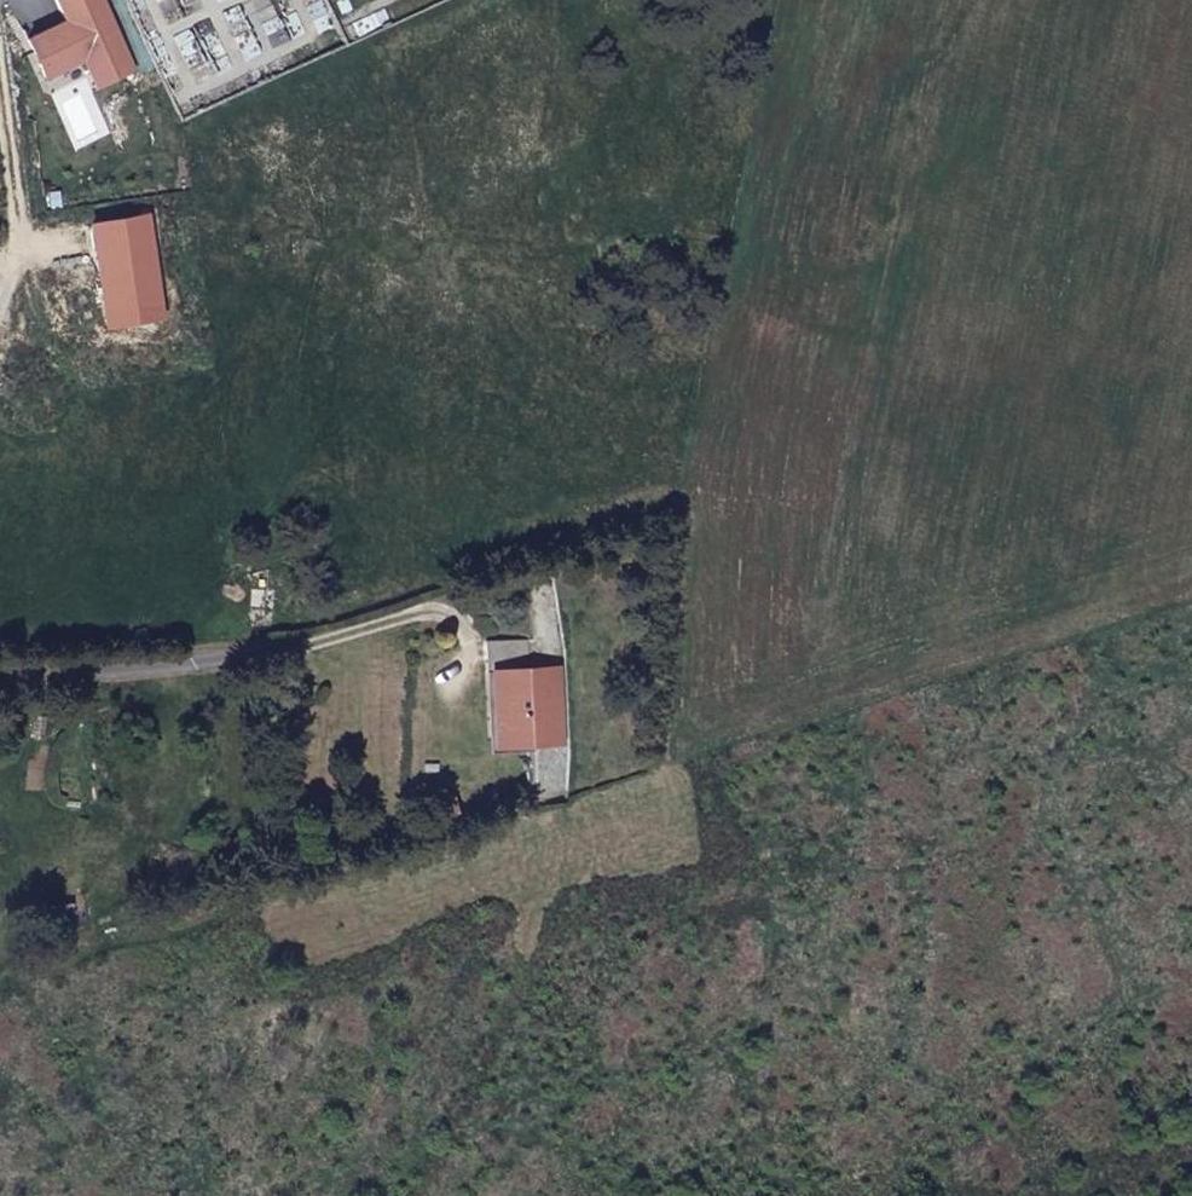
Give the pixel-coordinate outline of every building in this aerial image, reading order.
[(122,0),(76,0),(80,10),(39,28),(58,66),(99,47),(111,75),(150,57),(122,0)] [(517,633),(475,636),(475,668),(484,668),(490,743),(553,737),(545,661),(519,663),(517,633)] [(63,908),(76,908),(76,894),(62,895),(63,908)]
